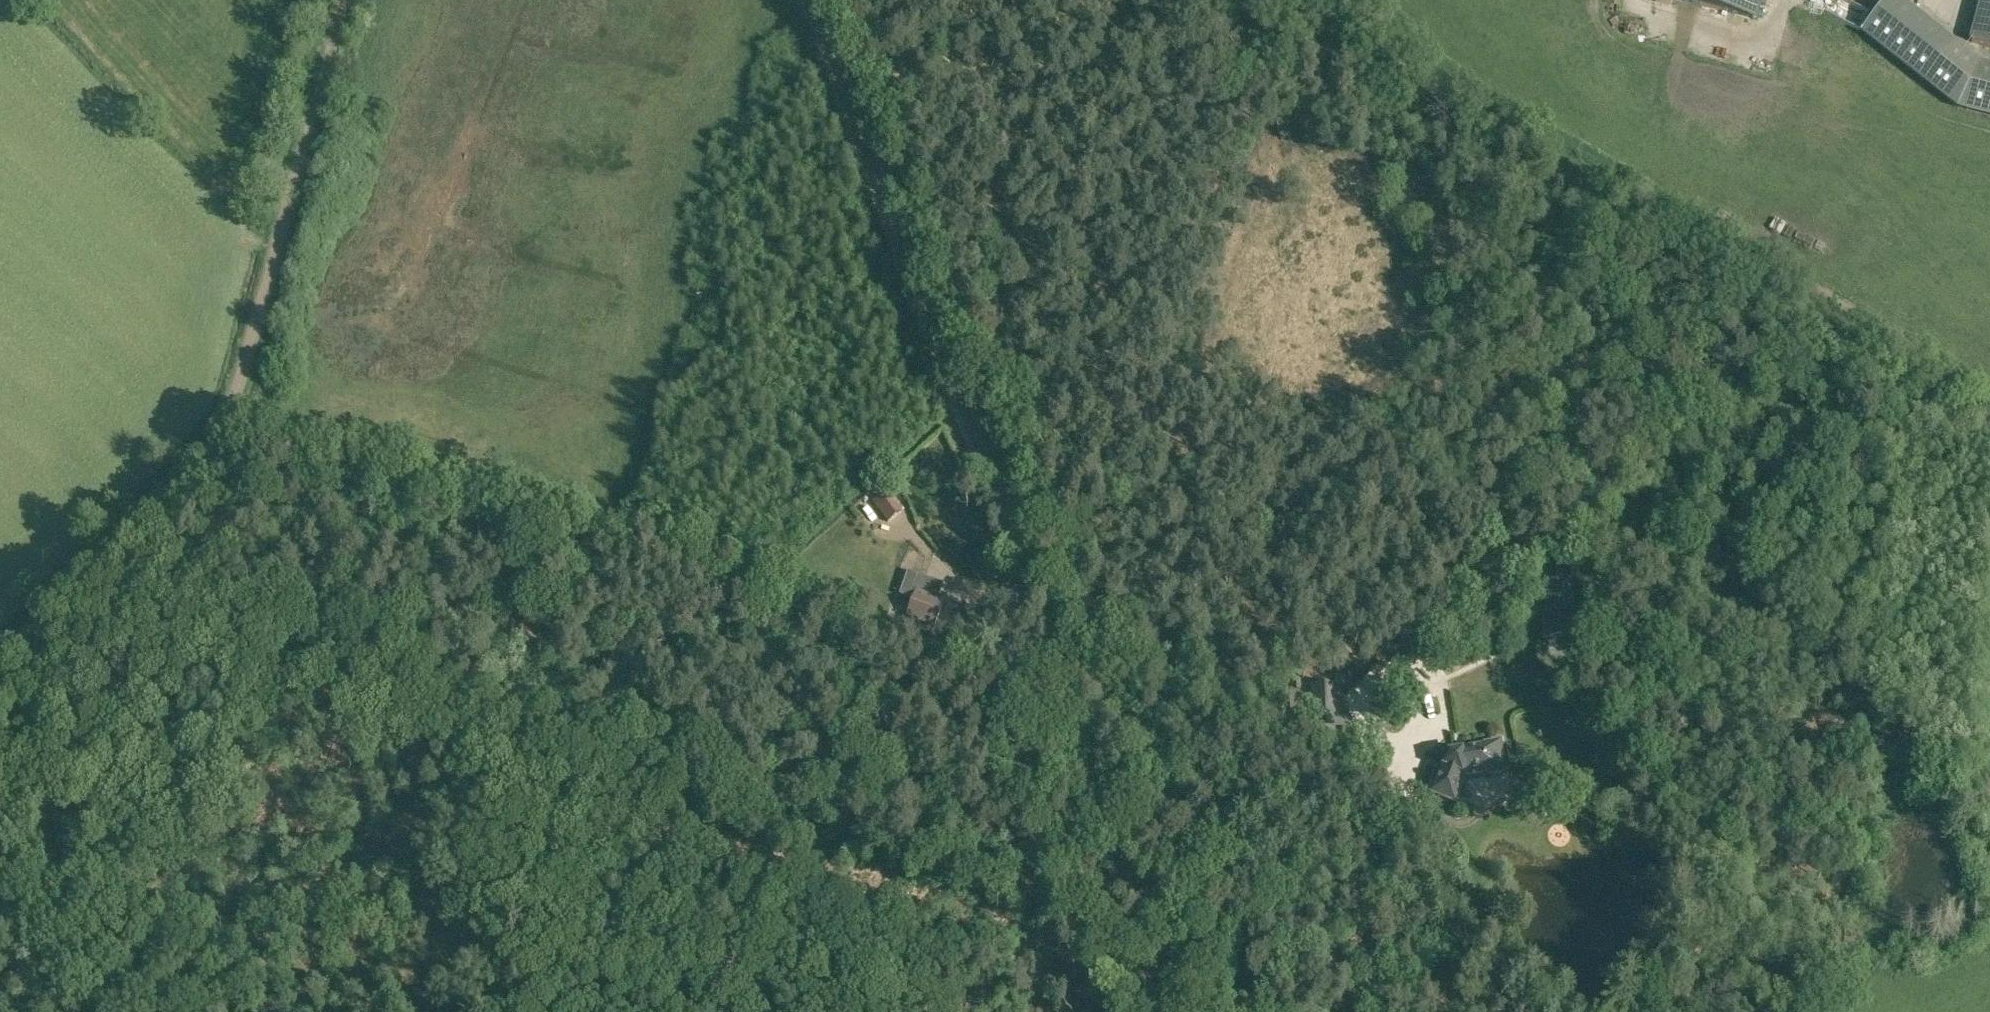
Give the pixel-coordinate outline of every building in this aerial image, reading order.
[(1754,19),(1759,0),(1684,0),(1754,19)] [(1923,82),(1956,109),(1989,127),(1989,67),(1981,62),(1903,0),(1885,0),(1860,32),(1923,82)] [(1970,44),(1989,49),(1989,0),(1981,0),(1970,44)] [(888,524),(903,511),(889,489),(873,503),(888,524)] [(917,578),(906,575),(899,595),(910,599),(912,592),(917,578)] [(942,601),(940,600),(916,593),(913,600),(906,618),(932,627),(942,601)] [(1442,765),(1435,783),(1433,789),(1431,794),(1439,797),(1455,803),(1460,791),(1461,788),(1456,786),(1459,778),(1460,773),(1465,775),(1465,776),(1488,772),(1489,774),(1505,771),(1500,744),(1460,750),(1446,752),(1442,765)]
